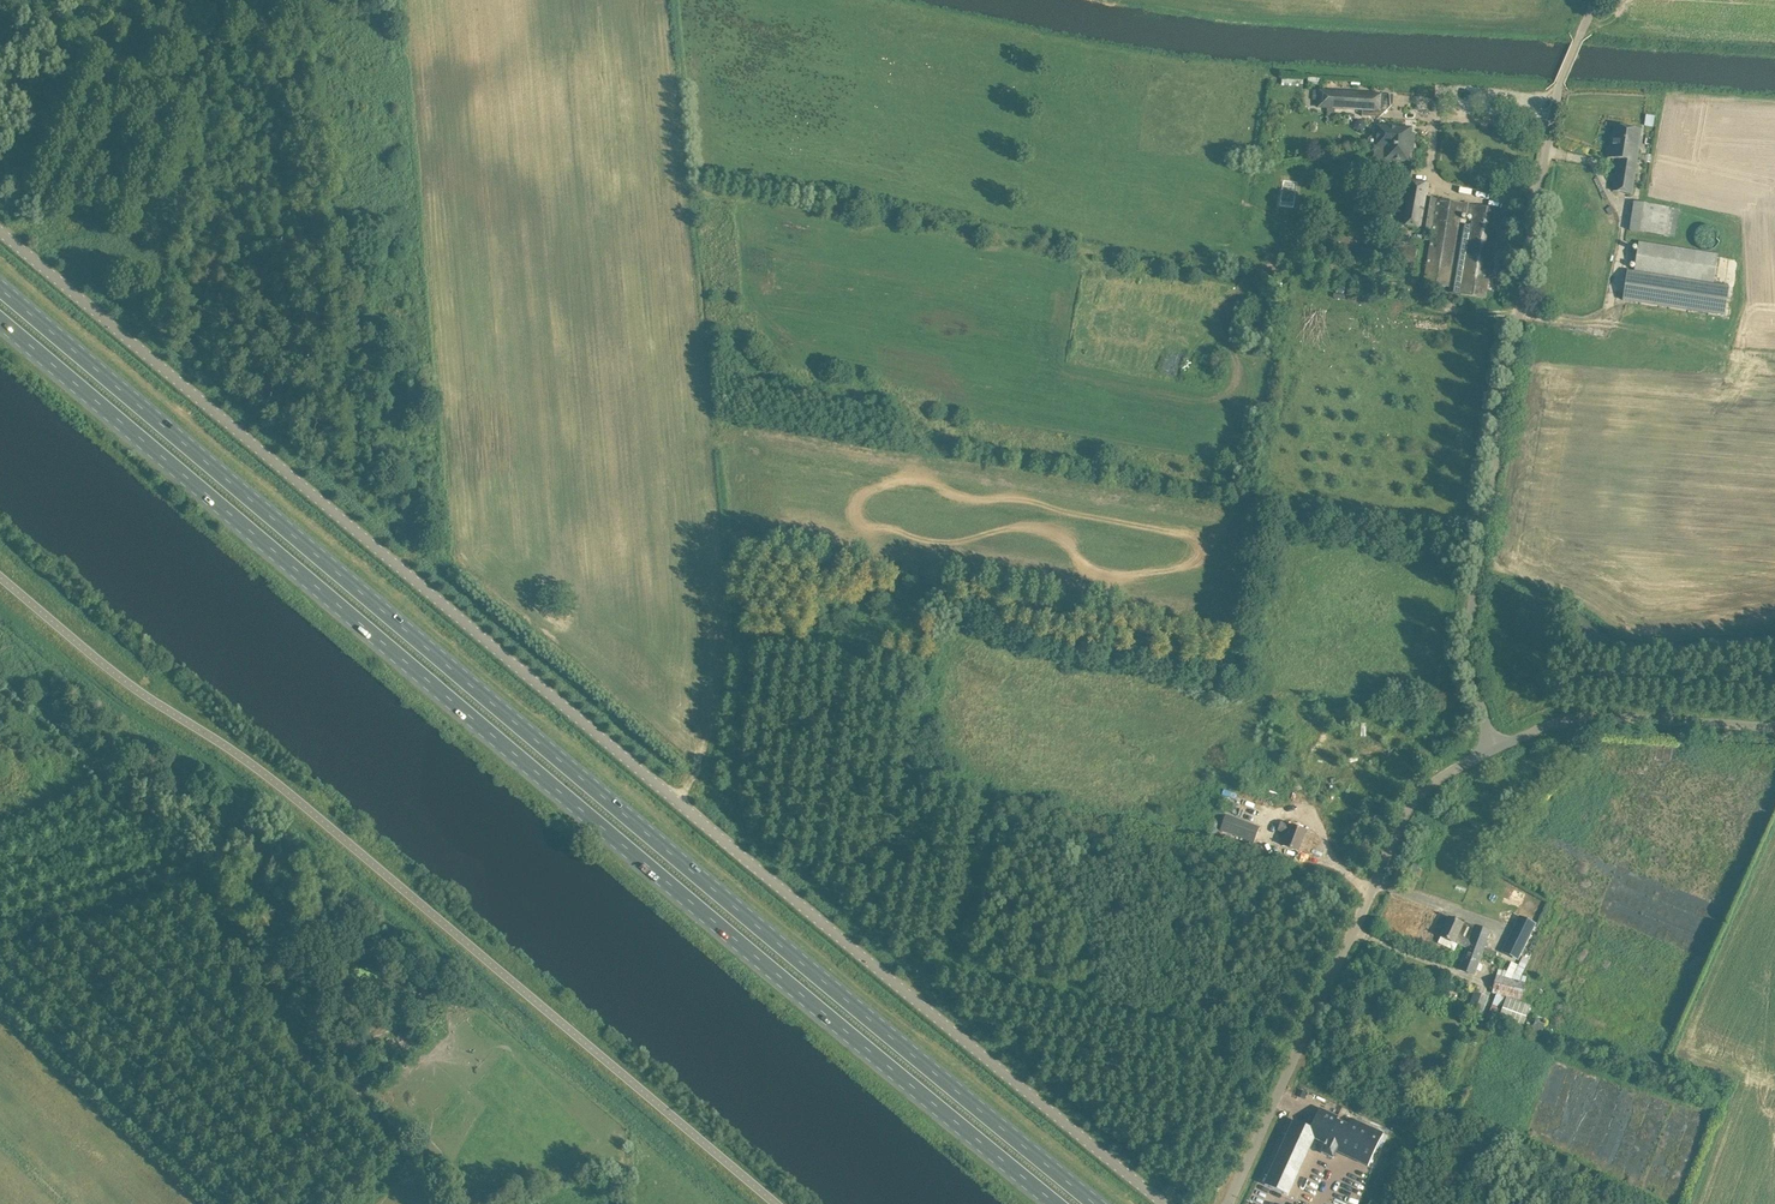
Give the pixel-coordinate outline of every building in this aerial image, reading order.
[(1303,84),(1304,77),(1282,76),(1282,84),(1303,84)] [(1393,95),(1319,90),(1318,108),(1328,109),(1327,117),(1335,118),(1335,109),(1363,111),(1362,115),(1380,116),(1393,104),(1393,95)] [(1373,157),(1395,159),(1407,160),(1408,147),(1413,148),(1414,134),(1405,134),(1405,129),(1396,129),(1396,126),(1389,125),(1389,129),(1378,129),(1377,136),(1372,136),(1368,139),(1368,143),(1370,146),(1374,146),(1373,157)] [(1618,159),(1613,191),(1632,194),(1639,149),(1633,148),(1636,129),(1615,126),(1612,145),(1610,145),(1608,158),(1618,159)] [(1303,177),(1281,175),(1277,209),(1299,211),(1303,177)] [(1431,234),(1423,283),(1448,287),(1460,214),(1473,216),(1460,294),(1485,298),(1500,209),(1426,197),(1428,185),(1409,182),(1402,226),(1419,229),(1419,232),(1431,234)] [(1630,231),(1664,236),(1669,208),(1634,202),(1630,231)] [(1365,252),(1369,253),(1367,263),(1377,264),(1378,254),(1382,254),(1381,264),(1414,270),(1417,247),(1391,243),(1392,236),(1369,234),(1365,252)] [(1635,270),(1713,283),(1718,256),(1639,243),(1635,270)] [(1623,300),(1725,316),(1729,287),(1628,271),(1623,300)] [(1260,827),(1226,815),(1220,829),(1254,842),(1260,827)] [(1283,846),(1286,847),(1298,851),(1305,831),(1291,826),(1282,822),(1279,830),(1288,834),(1283,846)] [(355,905),(342,918),(349,925),(363,912),(355,905)] [(1511,919),(1514,913),(1508,910),(1505,916),(1511,919)] [(1523,949),(1535,925),(1519,917),(1507,941),(1523,949)] [(1468,947),(1482,953),(1491,933),(1478,927),(1471,941),(1458,935),(1463,924),(1449,918),(1441,937),(1467,949),(1468,947)] [(1468,947),(1467,949),(1458,969),(1472,975),(1482,953),(1468,947)] [(1496,975),(1492,993),(1507,996),(1510,981),(1511,979),(1496,975)] [(1428,987),(1432,979),(1425,976),(1422,984),(1428,987)] [(1510,981),(1507,996),(1521,1000),(1525,982),(1511,979),(1510,981)] [(1474,991),(1468,1009),(1482,1015),(1489,997),(1474,991)] [(1498,1020),(1522,1029),(1531,1006),(1507,998),(1498,1020)] [(1531,1032),(1541,1036),(1545,1024),(1535,1022),(1531,1032)] [(1326,1143),(1336,1120),(1337,1120),(1338,1117),(1319,1109),(1311,1128),(1294,1121),(1265,1185),(1288,1195),(1308,1151),(1314,1138),(1325,1143),(1326,1143)] [(1325,1146),(1322,1152),(1333,1158),(1336,1151),(1368,1166),(1383,1133),(1350,1118),(1347,1125),(1337,1120),(1336,1120),(1326,1143),(1325,1143),(1324,1145),(1325,1146)]
